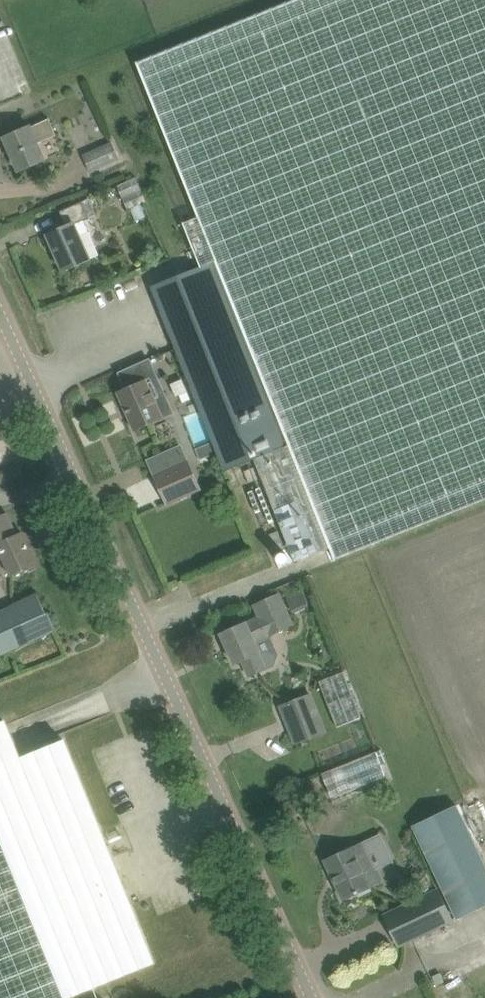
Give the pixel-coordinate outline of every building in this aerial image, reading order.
[(262,478),(269,494),(288,543),(296,562),(327,549),(332,560),(484,499),(484,0),(295,0),(138,62),(199,217),(185,223),(202,266),(153,285),(226,470),(254,458),(262,478)] [(21,171),(30,167),(45,161),(38,145),(58,136),(50,118),(6,138),(21,171)] [(91,172),(121,159),(113,142),(84,156),(91,172)] [(129,209),(131,209),(140,205),(147,202),(137,178),(118,186),(129,209)] [(65,271),(74,267),(100,255),(85,221),(91,219),(84,202),(61,212),(68,227),(49,235),(65,271)] [(136,431),(145,427),(174,413),(151,359),(120,373),(127,389),(119,393),(136,431)] [(196,449),(200,459),(217,452),(213,442),(196,449)] [(187,458),(154,473),(166,501),(199,487),(187,458)] [(11,577),(38,565),(23,532),(17,534),(8,512),(0,516),(0,552),(11,577)] [(306,591),(292,597),(296,609),(311,604),(306,591)] [(54,630),(38,594),(0,611),(0,655),(36,639),(54,630)] [(236,664),(243,661),(250,676),(267,669),(260,653),(255,643),(293,626),(279,594),(256,605),(256,606),(259,604),(265,615),(247,623),(223,634),(236,664)] [(295,744),(327,732),(312,694),(281,706),(295,744)] [(153,963),(63,739),(18,757),(3,720),(0,721),(0,997),(67,997),(153,963)] [(334,800),(392,776),(381,750),(323,773),(334,800)] [(287,803),(293,816),(302,812),(296,799),(287,803)] [(413,826),(459,922),(484,909),(484,862),(479,849),(458,805),(413,826)] [(372,862),(363,843),(326,860),(345,899),(371,887),(362,866),(372,862)] [(425,933),(453,920),(438,890),(411,903),(425,933)]
